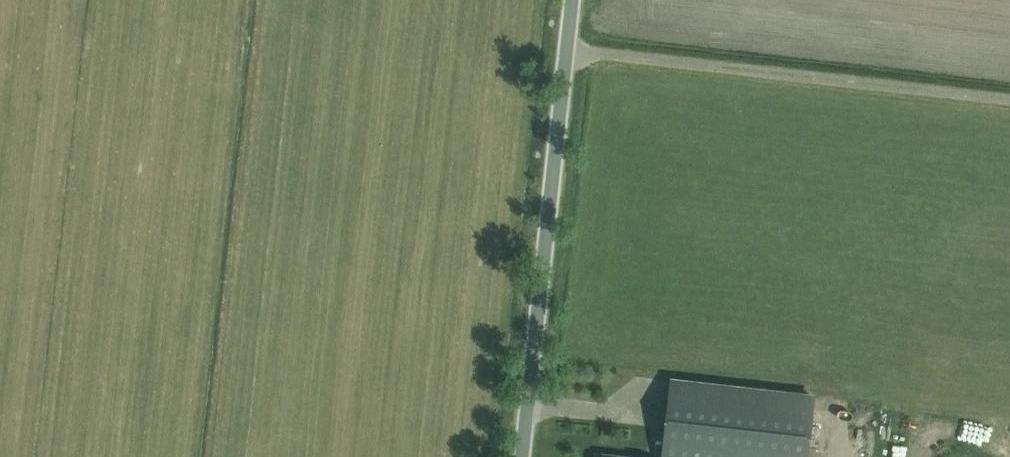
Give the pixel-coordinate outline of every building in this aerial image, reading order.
[(816,394),(672,376),(662,456),(809,456),(816,394)]
